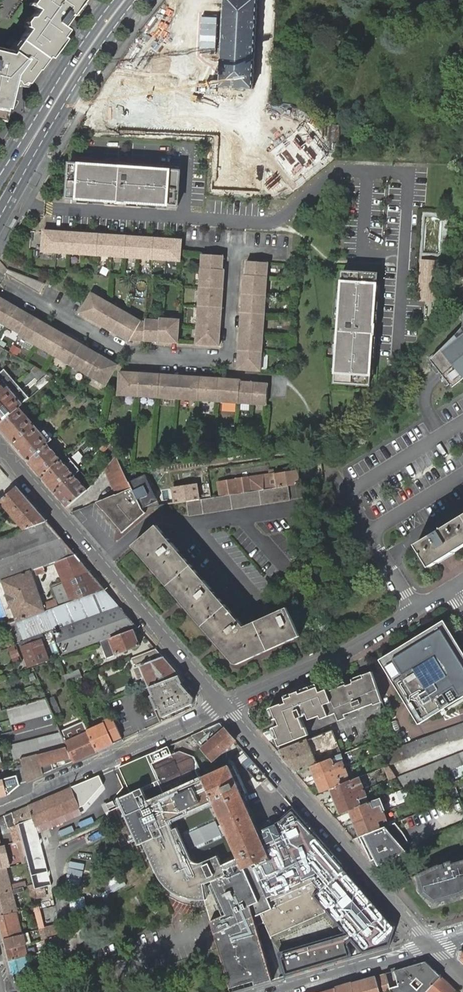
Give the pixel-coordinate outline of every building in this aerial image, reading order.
[(80,0),(36,0),(32,5),(36,8),(23,24),(26,26),(6,51),(0,50),(0,102),(1,102),(2,99),(7,77),(7,75),(25,78),(29,60),(32,61),(80,0)] [(219,87),(254,89),(259,0),(224,0),(219,87)] [(181,171),(70,164),(67,198),(178,206),(181,171)] [(182,240),(43,230),(42,251),(180,261),(182,240)] [(199,306),(196,344),(219,345),(223,307),(225,270),(223,270),(224,256),(202,255),(199,306)] [(437,262),(422,261),(421,268),(437,269),(437,262)] [(246,276),(244,276),(238,370),(261,371),(268,263),(247,262),(246,276)] [(435,301),(437,269),(421,268),(419,300),(435,301)] [(8,269),(6,273),(39,293),(45,283),(27,276),(8,269)] [(378,275),(343,272),(337,384),(372,386),(378,275)] [(92,292),(80,313),(113,332),(130,342),(131,340),(178,343),(180,319),(161,318),(161,321),(147,319),(147,321),(142,321),(125,311),(92,292)] [(0,297),(0,322),(21,334),(20,336),(106,385),(118,365),(0,297)] [(458,338),(456,335),(431,360),(434,363),(440,372),(443,375),(450,384),(452,387),(462,379),(462,334),(458,338)] [(440,372),(434,363),(431,366),(437,374),(440,372)] [(120,372),(118,395),(255,404),(266,405),(268,383),(256,382),(240,382),(240,380),(120,372)] [(39,390),(49,381),(53,378),(46,375),(35,385),(39,390)] [(450,384),(443,375),(440,378),(447,386),(450,384)] [(22,405),(8,389),(5,391),(0,385),(0,424),(22,405)] [(67,396),(74,390),(69,388),(63,392),(67,396)] [(69,400),(78,393),(74,390),(67,396),(66,397),(69,400)] [(86,415),(94,408),(92,404),(87,409),(83,412),(86,415)] [(34,425),(32,422),(26,416),(29,413),(22,405),(0,424),(0,430),(12,444),(34,425)] [(95,434),(102,427),(101,423),(92,431),(95,434)] [(47,444),(52,440),(51,438),(45,431),(42,434),(34,425),(12,444),(27,462),(47,444)] [(104,452),(111,444),(109,440),(100,448),(104,452)] [(47,444),(27,462),(42,478),(61,460),(59,458),(47,444)] [(70,462),(66,456),(61,460),(66,465),(70,462)] [(120,464),(117,458),(116,456),(113,461),(104,470),(107,477),(120,464)] [(42,478),(54,493),(74,475),(79,471),(71,461),(70,462),(66,465),(61,460),(42,478)] [(107,477),(111,483),(123,472),(120,464),(107,477)] [(288,486),(301,483),(299,470),(219,482),(221,496),(288,486)] [(111,483),(113,488),(127,480),(123,472),(111,483)] [(54,493),(67,508),(87,490),(74,475),(54,493)] [(113,488),(116,494),(131,489),(127,480),(113,488)] [(46,521),(16,486),(0,501),(7,509),(25,529),(46,521)] [(198,500),(196,486),(171,489),(173,504),(187,502),(198,500)] [(290,500),(288,486),(221,496),(198,500),(187,502),(189,516),(290,500)] [(116,495),(96,503),(103,511),(104,510),(123,532),(145,513),(142,509),(131,489),(116,495)] [(417,545),(430,567),(436,563),(454,553),(462,547),(462,516),(417,545)] [(0,538),(0,581),(1,581),(31,570),(34,569),(43,566),(55,562),(75,554),(46,521),(25,529),(0,538)] [(168,586),(192,566),(157,525),(133,546),(168,586)] [(89,571),(75,554),(55,562),(64,582),(89,571)] [(290,577),(298,570),(293,565),(285,572),(290,577)] [(43,566),(34,569),(36,574),(45,571),(43,566)] [(168,586),(202,626),(226,606),(192,566),(168,586)] [(31,570),(1,581),(16,621),(57,606),(58,606),(56,601),(43,605),(31,570)] [(105,590),(89,571),(64,582),(51,587),(58,606),(105,590)] [(57,606),(16,621),(9,624),(16,644),(65,625),(65,627),(119,606),(105,590),(58,606),(57,606)] [(137,627),(119,606),(65,627),(54,631),(63,657),(94,645),(94,644),(137,627)] [(238,665),(269,650),(256,622),(245,627),(226,606),(202,626),(234,663),(238,665)] [(269,650),(300,636),(288,608),(256,622),(269,650)] [(462,697),(462,651),(444,620),(421,634),(409,642),(380,660),(381,662),(384,668),(393,683),(406,703),(413,714),(419,724),(440,711),(444,709),(446,708),(462,697)] [(141,645),(134,630),(101,642),(105,652),(115,648),(117,654),(141,645)] [(40,637),(21,644),(30,667),(48,660),(40,637)] [(10,662),(17,660),(15,646),(7,647),(10,662)] [(149,687),(178,675),(163,657),(156,649),(131,658),(135,668),(141,666),(149,687)] [(79,670),(64,676),(67,683),(82,678),(79,670)] [(373,705),(382,702),(372,672),(362,675),(364,679),(353,683),(346,686),(328,693),(326,689),(319,692),(317,688),(285,700),(286,703),(281,705),(281,704),(272,708),(276,719),(279,726),(275,727),(282,745),(284,745),(307,736),(309,735),(306,727),(304,728),(300,718),(305,716),(305,715),(307,714),(309,719),(319,716),(321,719),(336,713),(339,721),(346,718),(345,715),(373,704),(373,705)] [(182,683),(178,675),(149,687),(152,695),(150,696),(156,710),(159,709),(163,717),(192,704),(193,698),(181,684),(182,683)] [(345,682),(326,689),(328,693),(346,686),(345,682)] [(284,697),(285,700),(317,688),(316,684),(284,697)] [(11,724),(52,713),(46,699),(7,709),(11,724)] [(273,720),(276,719),(272,708),(268,709),(273,720)] [(89,733),(96,751),(122,739),(113,720),(111,721),(90,730),(88,731),(89,733)] [(225,729),(220,723),(204,730),(209,737),(212,740),(225,729)] [(397,747),(387,751),(386,751),(380,754),(383,758),(387,766),(388,765),(388,766),(413,756),(412,755),(449,741),(450,742),(462,737),(462,723),(397,747)] [(272,728),(279,746),(282,745),(275,727),(272,728)] [(235,740),(225,729),(212,740),(202,748),(212,760),(235,740)] [(209,737),(204,730),(191,735),(181,740),(181,741),(192,736),(194,738),(197,742),(199,745),(209,737)] [(277,751),(295,772),(311,766),(318,764),(313,752),(321,749),(337,742),(333,731),(318,736),(316,736),(308,740),(285,748),(277,751)] [(21,759),(38,754),(67,747),(65,743),(61,733),(11,746),(11,747),(12,753),(14,760),(21,759)] [(67,747),(73,761),(73,762),(96,751),(89,733),(65,743),(67,747)] [(212,740),(209,737),(199,745),(202,748),(212,740)] [(374,745),(380,754),(386,751),(380,743),(374,745),(372,742),(372,743),(374,745)] [(43,774),(54,770),(52,763),(63,760),(66,764),(73,761),(67,747),(38,754),(43,774)] [(180,751),(170,756),(176,766),(180,776),(193,770),(197,779),(200,777),(199,776),(206,772),(204,768),(201,769),(195,757),(180,751)] [(404,788),(462,765),(462,752),(397,778),(404,788)] [(26,781),(39,776),(39,775),(43,774),(38,754),(21,759),(23,767),(26,781)] [(281,838),(280,837),(275,825),(264,830),(265,833),(260,835),(240,792),(238,786),(233,776),(230,769),(228,766),(218,770),(217,767),(210,770),(212,773),(200,777),(197,779),(193,770),(180,776),(176,766),(170,756),(152,763),(166,793),(149,800),(142,788),(130,793),(119,799),(122,805),(106,813),(121,847),(137,840),(139,845),(144,843),(156,837),(153,829),(159,826),(159,827),(160,827),(170,822),(213,803),(237,856),(238,857),(243,869),(237,872),(227,876),(227,875),(211,881),(216,893),(215,893),(221,904),(226,916),(241,908),(241,907),(254,901),(257,907),(260,914),(264,923),(270,937),(326,912),(323,907),(327,903),(367,949),(392,928),(347,875),(343,876),(335,867),(342,864),(316,834),(308,838),(307,839),(297,843),(286,848),(285,847),(281,838)] [(315,776),(316,779),(345,768),(342,761),(339,762),(337,759),(336,756),(332,758),(325,760),(318,764),(311,766),(314,775),(315,776)] [(384,767),(389,780),(396,777),(388,766),(388,765),(387,766),(384,767)] [(18,779),(20,784),(26,781),(23,767),(15,770),(17,775),(18,779)] [(321,792),(330,789),(342,784),(347,782),(346,780),(345,776),(347,775),(345,768),(316,779),(317,783),(318,783),(321,792)] [(0,779),(0,797),(8,795),(5,782),(8,781),(8,782),(18,779),(17,775),(7,778),(4,778),(1,779),(0,779)] [(333,798),(335,801),(364,790),(361,783),(359,779),(359,777),(353,779),(351,780),(347,782),(342,784),(330,789),(333,797),(333,798)] [(73,796),(70,787),(62,791),(63,794),(61,794),(60,792),(29,805),(12,812),(16,826),(18,825),(23,840),(26,855),(42,851),(37,832),(35,826),(78,807),(73,796)] [(340,814),(349,810),(365,804),(363,798),(367,797),(364,790),(335,801),(336,804),(336,805),(340,814)] [(354,823),(383,812),(382,811),(385,810),(380,798),(365,804),(349,810),(352,819),(354,823)] [(113,801),(107,804),(109,809),(116,805),(113,801)] [(78,807),(35,826),(37,832),(81,813),(78,807)] [(299,814),(296,811),(289,816),(295,823),(301,817),(299,814)] [(388,823),(384,811),(383,812),(354,823),(355,827),(359,836),(389,825),(388,823)] [(16,826),(12,812),(4,816),(8,828),(10,828),(14,842),(18,841),(23,840),(18,825),(16,826)] [(301,817),(295,823),(305,834),(308,838),(316,834),(309,826),(301,817)] [(237,872),(243,869),(238,857),(222,865),(218,855),(201,862),(197,863),(193,860),(178,827),(173,829),(170,822),(160,827),(159,827),(159,826),(153,829),(156,837),(144,843),(157,874),(164,884),(173,893),(183,897),(195,900),(200,900),(204,900),(206,899),(204,884),(211,881),(227,875),(227,876),(237,872)] [(375,859),(378,866),(407,852),(402,845),(409,842),(403,833),(395,823),(389,825),(359,836),(372,860),(375,859)] [(26,855),(23,840),(18,841),(24,864),(28,862),(26,855)] [(0,846),(0,869),(6,868),(5,863),(14,861),(13,855),(4,857),(1,846),(0,846)] [(43,853),(31,856),(32,863),(45,860),(43,853)] [(412,877),(418,891),(433,909),(462,899),(462,857),(441,864),(412,877)] [(342,864),(335,867),(343,876),(347,875),(392,928),(367,949),(327,903),(323,907),(326,912),(364,953),(390,946),(396,927),(344,866),(342,864)] [(18,889),(23,887),(26,887),(25,884),(23,883),(17,884),(11,885),(6,868),(0,869),(0,893),(18,889)] [(46,870),(34,873),(37,888),(49,886),(46,870)] [(211,881),(204,884),(206,899),(204,900),(211,921),(226,916),(221,904),(215,893),(216,893),(211,881)] [(35,908),(39,907),(34,885),(29,886),(35,908)] [(18,912),(13,894),(24,891),(23,887),(18,889),(0,893),(0,916),(18,912)] [(211,921),(231,991),(232,991),(272,980),(256,926),(264,923),(260,914),(257,907),(254,901),(241,907),(241,908),(226,916),(211,921)] [(40,929),(45,928),(39,907),(35,908),(40,929)] [(3,939),(23,933),(18,912),(0,916),(0,925),(3,939)] [(23,933),(3,939),(6,949),(26,944),(32,943),(30,938),(29,932),(23,933)] [(6,949),(9,960),(29,955),(37,953),(34,947),(27,948),(26,944),(6,949)] [(12,974),(13,974),(32,967),(29,955),(9,960),(12,974)] [(390,991),(427,991),(441,976),(425,961),(394,970),(398,985),(389,988),(390,991)] [(352,983),(353,991),(390,991),(389,988),(385,973),(375,976),(352,983)] [(441,976),(427,991),(456,991),(457,991),(441,976)] [(336,988),(336,991),(353,991),(352,983),(336,988)]
